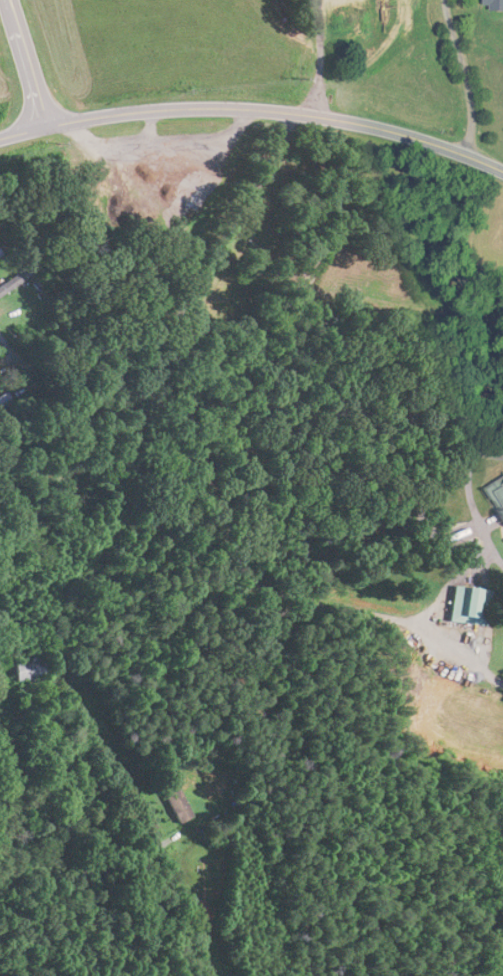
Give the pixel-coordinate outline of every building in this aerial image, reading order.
[(481,9),(502,10),(502,0),(481,0),(481,9)] [(9,401),(4,392),(0,394),(0,405),(9,401)] [(501,523),(502,522),(502,475),(481,488),(501,523)] [(487,590),(451,586),(447,622),(483,626),(487,590)] [(9,668),(19,684),(42,669),(32,654),(9,668)] [(193,821),(179,787),(162,794),(176,829),(193,821)]
